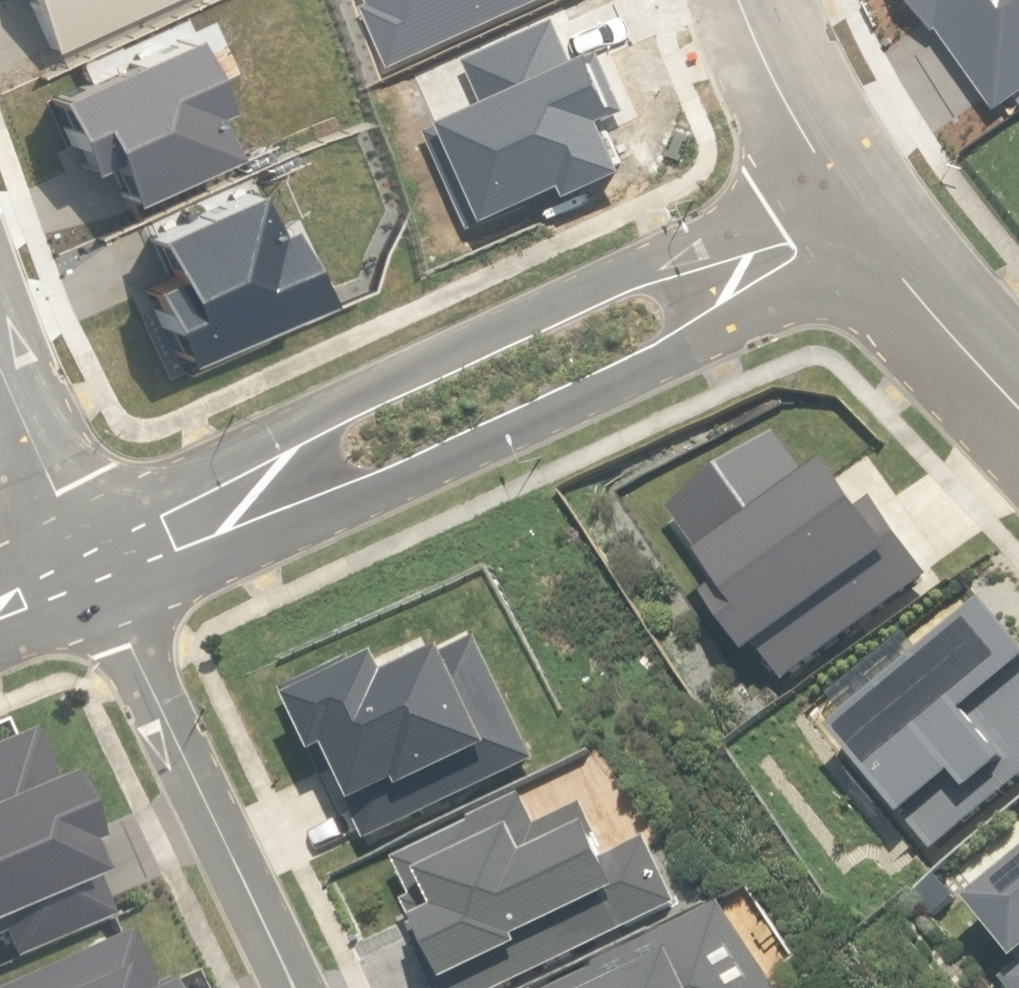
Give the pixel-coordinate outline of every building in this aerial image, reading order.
[(786,682),(930,576),(875,498),(863,506),(831,460),(808,477),(777,433),(670,509),(725,584),(708,595),(752,655),(762,648),(786,682)] [(991,603),(833,730),(934,851),(1018,780),(1018,637),(991,603)] [(367,840),(537,759),(477,637),(449,651),(447,648),(391,676),(381,655),(356,667),(351,657),(283,690),(326,778),(337,773),(367,840)] [(24,727),(0,737),(0,945),(5,958),(105,915),(70,842),(79,838),(51,771),(44,774),(24,727)] [(616,934),(599,903),(624,890),(591,824),(531,853),(517,826),(509,830),(502,817),(488,824),(484,816),(396,859),(413,896),(404,900),(416,923),(410,926),(441,987),(504,987),(616,934)] [(970,900),(1018,961),(1001,977),(1009,987),(1018,987),(1018,860),(970,900)] [(721,903),(594,964),(595,967),(552,987),(779,987),(721,903)]
